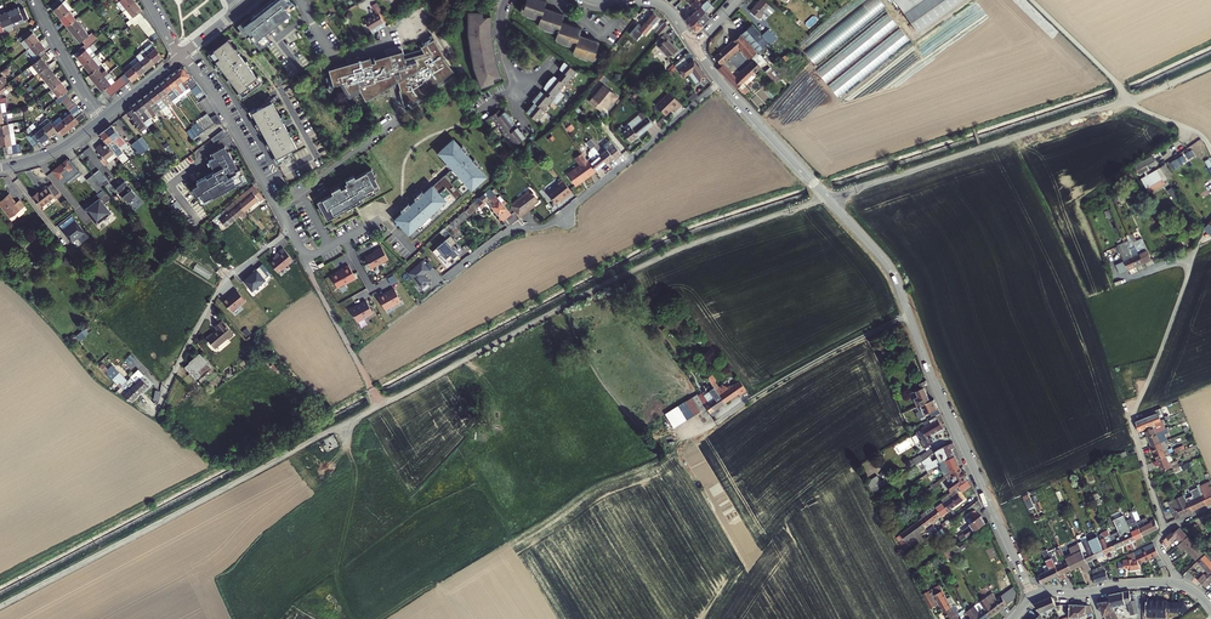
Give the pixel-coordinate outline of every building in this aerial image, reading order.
[(51,6),(54,9),(62,3),(61,0),(59,0),(51,6)] [(126,10),(135,3),(132,0),(114,0),(113,1),(116,4),(122,13),(126,10)] [(238,26),(252,44),(254,42),(260,49),(270,41),(265,34),(290,14),(288,13),(296,6),(289,0),(270,0),(238,26)] [(591,37),(591,36),(588,35),(587,36),(577,33),(579,25),(575,24),(574,23),(571,22),(570,22),(560,19),(561,13),(556,11),(556,10),(551,9),(550,9),(543,7),(545,1),(543,0),(525,0),(524,4),(521,5),(519,11),(520,13),(524,14),(525,16),(533,18),(534,18),(537,19),(536,24),(537,26),(541,27),(542,28),(550,31),(551,30),(555,32),(553,36),(555,39),(559,40),(559,42),(567,45),(569,44),(572,45),(571,50),(572,52),(576,53),(576,54),(585,57),(586,56),(590,58),(593,56),(594,51),(593,49),(596,39),(591,37)] [(711,5),(707,1),(703,5),(698,0),(689,0),(688,1),(692,7),(693,6),(697,11),(692,14),(690,16),(685,20),(690,26),(704,13),(706,11),(711,5)] [(775,10),(764,0),(760,0),(750,11),(758,19),(765,11),(770,16),(775,10)] [(805,50),(813,62),(887,7),(882,0),(872,0),(805,50)] [(905,10),(920,0),(898,0),(905,10)] [(905,10),(919,30),(962,0),(920,0),(905,10)] [(69,12),(62,3),(54,9),(53,11),(60,19),(69,12)] [(132,18),(139,13),(141,11),(135,3),(126,10),(122,13),(129,21),(132,24),(135,22),(132,18)] [(377,13),(378,13),(373,4),(371,5),(376,14),(364,21),(371,34),(384,26),(377,13)] [(714,8),(711,5),(706,11),(708,13),(714,8)] [(638,14),(633,10),(629,15),(633,19),(638,14)] [(76,20),(69,12),(60,19),(67,27),(76,20)] [(637,38),(639,40),(658,18),(652,12),(635,32),(632,30),(624,39),(631,45),(637,38)] [(19,13),(9,17),(13,28),(24,23),(24,25),(29,23),(25,13),(20,15),(19,13)] [(135,22),(142,16),(139,13),(132,18),(135,22)] [(488,14),(467,13),(467,34),(472,66),(479,86),(499,79),(493,60),(491,61),(491,57),(492,57),(489,38),(488,38),(487,34),(488,34),(488,14)] [(706,15),(704,13),(690,26),(695,31),(697,31),(709,18),(706,15)] [(889,14),(817,70),(825,81),(898,25),(889,14)] [(138,25),(145,19),(142,16),(135,22),(138,25)] [(5,37),(3,32),(13,28),(9,17),(0,21),(0,39),(5,37)] [(658,18),(639,40),(640,41),(660,19),(658,18)] [(138,25),(141,28),(147,23),(145,19),(138,25)] [(76,20),(67,27),(74,36),(83,28),(76,20)] [(371,34),(364,21),(360,23),(367,36),(371,34)] [(659,37),(663,32),(668,27),(662,22),(654,32),(659,37)] [(141,28),(143,32),(150,26),(147,23),(141,28)] [(740,34),(756,52),(766,43),(751,25),(740,34)] [(143,32),(146,35),(153,29),(150,26),(143,32)] [(83,28),(74,36),(80,44),(83,42),(85,45),(95,37),(92,34),(89,36),(83,28)] [(153,29),(146,35),(149,39),(156,33),(153,29)] [(902,29),(828,84),(837,96),(911,41),(902,29)] [(768,30),(761,36),(767,42),(774,37),(768,30)] [(32,34),(30,36),(27,32),(18,39),(17,40),(20,44),(23,41),(30,49),(38,42),(32,34)] [(659,37),(653,44),(666,57),(674,49),(668,41),(670,39),(663,32),(659,37)] [(741,92),(746,87),(743,83),(760,67),(759,66),(764,61),(761,57),(755,62),(755,61),(736,79),(721,64),(739,47),(749,59),(756,52),(740,34),(715,57),(719,62),(716,65),(719,68),(718,69),(736,89),(738,89),(741,92)] [(98,41),(95,37),(85,45),(78,51),(81,55),(77,58),(84,66),(96,56),(90,48),(98,41)] [(347,69),(333,74),(338,89),(347,86),(351,94),(358,91),(365,105),(388,94),(387,90),(397,88),(399,101),(411,99),(413,102),(452,72),(443,60),(444,59),(432,38),(424,42),(425,44),(419,48),(420,50),(402,56),(399,47),(382,53),(384,58),(370,63),(369,61),(364,63),(363,60),(351,64),(350,62),(345,64),(347,69)] [(228,39),(210,53),(243,97),(262,83),(228,39)] [(626,41),(622,46),(627,50),(631,46),(626,41)] [(45,55),(42,51),(44,49),(38,42),(30,49),(36,56),(32,59),(35,63),(40,59),(45,55)] [(144,50),(145,51),(155,64),(162,58),(152,44),(144,50)] [(137,57),(141,62),(147,70),(155,64),(145,51),(137,57)] [(669,69),(671,72),(675,67),(682,77),(686,75),(694,85),(705,77),(697,66),(696,66),(691,59),(692,58),(687,52),(669,69)] [(96,56),(84,66),(90,75),(101,66),(103,64),(96,56)] [(782,58),(781,57),(776,62),(779,66),(785,62),(782,58)] [(35,63),(31,66),(38,74),(47,67),(40,59),(35,63)] [(133,68),(139,76),(147,70),(141,62),(133,68)] [(558,69),(560,71),(562,72),(559,76),(556,79),(555,78),(552,75),(550,77),(549,78),(547,79),(546,81),(545,83),(544,84),(543,86),(542,88),(544,90),(546,91),(543,95),(540,98),(536,94),(530,101),(532,103),(537,106),(534,110),(530,106),(524,113),(536,122),(544,112),(542,110),(547,104),(548,105),(551,101),(554,98),(553,97),(558,91),(563,85),(565,86),(567,83),(570,79),(569,78),(574,72),(570,68),(567,67),(562,62),(560,64),(558,69)] [(101,66),(90,75),(89,76),(95,85),(108,75),(101,66)] [(54,75),(47,67),(38,74),(44,83),(54,75)] [(180,67),(176,70),(188,87),(194,95),(201,89),(183,67),(180,67)] [(781,80),(773,70),(770,67),(765,71),(776,84),(781,80)] [(125,74),(126,74),(131,81),(132,82),(139,76),(133,68),(125,74)] [(188,87),(176,70),(170,74),(183,91),(188,87)] [(126,74),(122,77),(127,84),(131,81),(126,74)] [(170,74),(164,79),(177,96),(183,91),(170,74)] [(51,91),(60,83),(54,75),(44,83),(51,91)] [(115,83),(108,75),(95,85),(102,93),(105,91),(108,89),(112,86),(115,83)] [(122,77),(119,80),(123,87),(127,84),(122,77)] [(164,79),(159,83),(172,100),(177,96),(164,79)] [(119,80),(115,83),(120,89),(123,87),(119,80)] [(60,83),(51,91),(58,99),(65,93),(67,92),(60,83)] [(115,83),(112,86),(117,92),(120,89),(115,83)] [(159,83),(153,87),(166,104),(172,100),(159,83)] [(610,102),(612,103),(616,97),(602,85),(588,102),(599,111),(602,107),(604,109),(608,104),(607,103),(609,101),(610,102)] [(112,86),(108,89),(113,95),(117,92),(112,86)] [(150,90),(148,92),(160,109),(166,104),(153,87),(150,90)] [(741,92),(744,96),(749,90),(746,87),(741,92)] [(108,89),(105,91),(110,97),(113,95),(108,89)] [(148,92),(142,96),(155,113),(160,109),(148,92)] [(679,105),(667,92),(653,105),(663,115),(670,109),(672,111),(679,105)] [(58,99),(60,102),(67,96),(65,93),(58,99)] [(60,102),(63,106),(70,100),(67,96),(60,102)] [(142,96),(136,101),(149,118),(155,113),(142,96)] [(252,112),(278,161),(293,154),(291,150),(297,147),(271,99),(261,104),(263,106),(252,112)] [(63,106),(66,109),(73,103),(70,100),(63,106)] [(149,118),(136,101),(130,105),(132,108),(143,122),(149,118)] [(66,109),(68,112),(75,107),(73,103),(66,109)] [(70,114),(71,116),(78,110),(75,107),(68,112),(70,114)] [(143,122),(132,108),(127,112),(139,128),(143,125),(145,127),(146,126),(143,122)] [(71,116),(74,119),(81,113),(78,110),(71,116)] [(642,110),(641,111),(652,124),(654,122),(642,110)] [(491,121),(492,120),(497,126),(502,133),(501,134),(503,137),(506,140),(507,140),(512,146),(523,138),(518,131),(514,134),(511,131),(509,127),(511,126),(513,124),(511,120),(509,117),(507,116),(503,111),(500,113),(499,115),(496,111),(488,117),(491,121)] [(644,130),(652,124),(641,111),(637,114),(638,116),(641,120),(638,123),(644,130)] [(74,119),(77,123),(84,117),(81,113),(74,119)] [(70,114),(62,121),(69,130),(77,123),(74,119),(71,116),(70,114)] [(208,116),(203,119),(206,124),(209,127),(214,123),(212,121),(208,116)] [(638,116),(623,128),(624,130),(629,126),(631,128),(638,123),(641,120),(638,116)] [(59,117),(51,124),(57,131),(61,136),(69,130),(62,121),(59,117)] [(39,126),(49,137),(57,131),(51,124),(47,119),(39,126)] [(203,119),(197,123),(203,131),(209,127),(206,124),(203,119)] [(197,123),(192,127),(198,135),(203,131),(197,123)] [(629,142),(644,130),(638,123),(631,128),(629,126),(624,130),(623,128),(621,125),(618,128),(629,142)] [(14,135),(12,124),(8,125),(5,125),(0,126),(0,137),(9,135),(14,135)] [(111,124),(105,129),(119,146),(125,142),(111,124)] [(34,135),(40,142),(41,144),(49,137),(39,126),(32,132),(34,135)] [(198,135),(192,127),(187,131),(192,139),(198,135)] [(99,134),(104,141),(113,152),(115,149),(118,152),(121,149),(119,146),(105,129),(99,134)] [(223,130),(211,136),(214,142),(227,135),(223,130)] [(0,137),(0,149),(3,148),(8,148),(11,147),(9,135),(0,137)] [(34,135),(31,138),(36,145),(40,142),(34,135)] [(141,137),(137,140),(145,150),(149,147),(141,137)] [(31,138),(27,141),(33,148),(36,145),(31,138)] [(394,219),(412,240),(472,188),(473,189),(487,178),(479,169),(477,166),(479,165),(474,160),(473,161),(465,153),(467,151),(463,146),(461,148),(454,139),(440,151),(446,159),(444,160),(448,164),(451,167),(452,169),(432,186),(423,193),(422,191),(416,196),(418,198),(394,219)] [(602,151),(595,143),(593,145),(589,139),(588,140),(606,162),(611,157),(612,158),(614,156),(616,158),(621,154),(611,144),(602,151)] [(139,154),(145,150),(137,140),(131,144),(139,154)] [(606,162),(588,140),(584,143),(594,155),(596,156),(588,163),(595,171),(606,162)] [(116,155),(113,152),(104,141),(96,148),(101,153),(100,154),(101,156),(98,158),(104,165),(108,161),(116,155)] [(200,194),(204,201),(212,196),(213,198),(243,181),(240,175),(243,173),(240,168),(239,169),(229,150),(228,151),(225,145),(213,152),(215,157),(209,160),(215,171),(212,172),(213,174),(207,177),(206,176),(197,181),(198,184),(193,187),(197,195),(200,194)] [(594,171),(588,163),(581,153),(574,158),(579,165),(566,175),(574,186),(594,171)] [(1154,156),(1135,164),(1138,174),(1158,166),(1154,156)] [(60,180),(64,177),(67,180),(76,173),(73,169),(74,168),(67,160),(53,171),(60,180)] [(94,164),(88,169),(98,182),(104,178),(94,164)] [(82,174),(92,187),(98,182),(88,169),(82,174)] [(334,193),(315,203),(326,222),(346,210),(351,208),(352,207),(351,204),(359,200),(368,195),(373,192),(378,189),(374,181),(371,177),(373,176),(370,170),(354,178),(352,176),(346,179),(348,182),(345,183),(347,186),(340,190),(338,187),(332,190),(334,193)] [(1151,194),(1167,185),(1159,170),(1143,179),(1151,194)] [(188,177),(178,185),(187,198),(191,195),(186,188),(192,183),(188,177)] [(134,192),(123,179),(114,187),(125,200),(134,192)] [(556,184),(545,193),(553,203),(562,196),(562,197),(570,191),(560,180),(555,183),(556,184)] [(56,188),(52,182),(38,193),(37,191),(32,195),(40,207),(54,196),(56,199),(61,195),(56,188)] [(98,182),(92,187),(96,191),(101,186),(98,182)] [(252,185),(245,191),(248,195),(255,188),(252,185)] [(245,191),(235,200),(243,211),(257,199),(261,204),(265,200),(255,188),(248,195),(245,191)] [(510,214),(503,205),(504,204),(503,203),(501,204),(491,190),(463,213),(467,217),(473,212),(472,211),(486,199),(490,205),(489,206),(498,217),(497,218),(499,220),(501,220),(501,221),(502,220),(507,227),(517,219),(512,212),(510,214)] [(528,191),(509,206),(518,218),(525,213),(524,211),(532,205),(536,201),(528,191)] [(0,199),(0,203),(10,216),(24,205),(19,199),(16,201),(9,192),(0,199)] [(98,198),(84,210),(96,224),(110,213),(98,198)] [(170,205),(176,212),(182,206),(176,200),(170,205)] [(235,200),(226,207),(234,218),(240,214),(242,217),(245,214),(243,211),(235,200)] [(226,207),(208,222),(214,229),(217,227),(218,228),(223,224),(225,225),(225,226),(234,218),(226,207)] [(84,232),(72,216),(59,225),(71,242),(84,232)] [(207,240),(210,238),(202,228),(199,230),(207,240)] [(455,243),(449,237),(431,252),(436,258),(440,254),(447,262),(452,259),(454,262),(459,258),(453,251),(452,252),(449,249),(451,247),(455,243)] [(1134,243),(1135,246),(1143,263),(1152,259),(1144,243),(1141,245),(1142,246),(1140,247),(1137,241),(1134,243)] [(1136,256),(1132,258),(1136,267),(1143,263),(1135,246),(1132,247),(1136,256)] [(277,256),(270,262),(278,272),(293,260),(283,248),(275,254),(277,256)] [(370,255),(364,258),(370,269),(387,260),(381,248),(373,252),(374,253),(371,255),(370,255)] [(1128,260),(1125,261),(1129,270),(1136,267),(1132,258),(1129,251),(1125,253),(1128,260)] [(224,254),(221,257),(226,264),(229,261),(224,254)] [(218,258),(215,260),(220,268),(224,265),(218,258)] [(1116,266),(1121,274),(1129,270),(1125,261),(1116,266)] [(194,269),(210,278),(214,271),(197,262),(194,269)] [(421,262),(408,273),(421,289),(429,281),(425,276),(424,277),(423,275),(423,274),(428,270),(421,262)] [(21,276),(24,279),(41,266),(38,263),(21,276)] [(244,280),(252,288),(258,282),(259,283),(264,278),(263,277),(267,273),(258,264),(250,271),(251,272),(244,280)] [(336,273),(330,277),(336,289),(354,279),(347,266),(340,270),(340,272),(337,273),(336,273)] [(227,297),(223,301),(231,312),(245,300),(236,289),(230,294),(231,295),(228,298),(227,297)] [(385,293),(377,297),(386,314),(395,309),(392,305),(400,301),(394,289),(385,295),(385,293)] [(356,307),(350,310),(357,322),(372,314),(366,301),(359,305),(356,307)] [(232,333),(221,319),(214,324),(217,328),(212,332),(211,331),(205,336),(214,346),(226,336),(227,337),(232,333)] [(85,328),(76,335),(80,340),(89,333),(85,328)] [(198,371),(208,363),(201,355),(190,363),(191,364),(186,367),(195,378),(200,375),(198,371)] [(198,371),(200,375),(210,366),(208,363),(198,371)] [(113,366),(106,372),(110,377),(117,370),(113,366)] [(143,391),(130,378),(127,381),(117,370),(110,377),(112,379),(117,384),(120,382),(122,385),(125,382),(138,396),(143,391)] [(135,372),(130,378),(143,391),(151,384),(147,380),(144,382),(135,372)] [(924,388),(928,386),(925,380),(923,381),(920,375),(912,379),(914,385),(919,383),(921,388),(916,391),(914,386),(909,388),(911,393),(910,393),(913,400),(915,400),(918,406),(930,401),(924,388)] [(746,390),(739,380),(736,383),(743,393),(746,390)] [(125,382),(122,385),(127,390),(122,394),(132,401),(138,396),(125,382)] [(739,396),(743,393),(736,383),(735,383),(731,386),(730,385),(727,387),(721,385),(718,387),(715,383),(711,385),(714,388),(724,403),(737,394),(739,396)] [(724,403),(714,388),(703,396),(701,393),(700,395),(714,414),(717,412),(716,408),(724,403)] [(704,408),(695,395),(690,398),(699,411),(704,408)] [(700,395),(698,396),(711,416),(714,414),(700,395)] [(690,398),(664,415),(673,428),(699,411),(690,398)] [(902,413),(904,417),(911,414),(912,415),(923,410),(926,419),(939,414),(936,407),(933,399),(930,401),(918,406),(902,413)] [(1138,430),(1143,428),(1155,423),(1151,416),(1135,423),(1138,430)] [(937,420),(935,417),(919,427),(921,430),(937,420)] [(942,429),(937,420),(921,430),(915,433),(924,447),(931,443),(928,437),(942,429)] [(1145,431),(1148,437),(1159,432),(1158,431),(1161,430),(1162,430),(1160,424),(1162,423),(1161,421),(1155,423),(1156,426),(1145,431)] [(1148,437),(1152,446),(1165,440),(1161,431),(1161,430),(1158,431),(1159,432),(1148,437)] [(1153,451),(1158,461),(1169,456),(1164,445),(1167,443),(1166,440),(1165,440),(1152,446),(1150,447),(1152,452),(1153,451)] [(952,443),(948,444),(941,448),(936,451),(934,452),(937,459),(931,461),(929,456),(927,457),(923,460),(921,461),(926,472),(934,468),(937,467),(941,465),(940,463),(945,461),(954,457),(950,449),(954,448),(952,443)] [(934,452),(936,451),(934,447),(926,452),(929,456),(934,452)] [(1114,460),(1127,455),(1126,452),(1113,457),(1114,460)] [(1169,456),(1158,461),(1155,462),(1157,467),(1160,466),(1163,472),(1173,467),(1174,469),(1180,466),(1177,460),(1173,462),(1170,455),(1169,456)] [(945,474),(950,472),(958,468),(954,457),(945,461),(940,463),(941,465),(937,467),(938,469),(942,467),(945,474)] [(954,490),(956,488),(967,480),(968,480),(965,472),(961,474),(958,468),(950,472),(950,473),(955,485),(952,488),(953,490),(954,490)] [(868,481),(875,492),(887,484),(879,473),(868,481)] [(967,480),(956,488),(960,494),(971,486),(967,480)] [(1201,495),(1206,505),(1210,502),(1210,484),(1210,483),(1202,488),(1204,494),(1201,495)] [(943,489),(947,495),(953,491),(948,485),(943,489)] [(1188,501),(1192,511),(1206,505),(1201,495),(1199,490),(1198,489),(1192,492),(1194,496),(1192,497),(1193,499),(1188,501)] [(943,503),(949,511),(962,501),(954,490),(953,490),(953,491),(947,495),(940,499),(943,503)] [(1172,501),(1175,507),(1173,508),(1177,518),(1192,511),(1188,501),(1185,494),(1172,501)] [(943,503),(934,509),(940,517),(949,511),(943,503)] [(940,517),(934,509),(932,506),(924,511),(932,523),(940,517)] [(959,536),(962,540),(984,524),(980,516),(979,517),(974,510),(967,515),(972,522),(961,530),(963,533),(959,536)] [(922,518),(918,520),(924,529),(932,523),(924,511),(923,512),(920,514),(922,518)] [(1137,524),(1142,537),(1158,529),(1155,521),(1148,524),(1146,518),(1136,522),(1137,523),(1137,524)] [(924,529),(918,520),(899,534),(900,535),(896,538),(901,546),(913,537),(919,533),(924,529)] [(1134,540),(1142,537),(1137,524),(1137,523),(1136,522),(1136,520),(1128,524),(1132,532),(1131,532),(1134,540)] [(1124,545),(1134,540),(1131,532),(1132,532),(1128,524),(1127,522),(1116,527),(1124,545)] [(931,527),(926,530),(930,535),(934,531),(932,527),(931,527)] [(1105,554),(1115,549),(1111,540),(1109,535),(1110,535),(1108,531),(1107,527),(1102,529),(1105,537),(1103,538),(1106,543),(1101,545),(1105,554)] [(1115,549),(1124,545),(1116,527),(1108,531),(1110,535),(1109,535),(1111,540),(1115,549)] [(1180,544),(1188,538),(1179,529),(1173,534),(1172,536),(1170,534),(1166,537),(1162,543),(1164,548),(1176,540),(1180,544)] [(913,537),(916,542),(922,538),(919,533),(913,537)] [(1090,547),(1095,558),(1105,554),(1101,545),(1100,542),(1097,535),(1095,536),(1095,537),(1094,538),(1097,544),(1090,547)] [(1095,558),(1090,547),(1085,536),(1080,539),(1081,541),(1079,542),(1079,543),(1081,542),(1085,552),(1082,554),(1085,562),(1095,558)] [(1188,538),(1180,544),(1177,547),(1181,552),(1184,549),(1189,554),(1196,548),(1188,538)] [(1089,570),(1085,562),(1082,554),(1077,542),(1072,545),(1075,551),(1064,556),(1066,561),(1070,569),(1080,565),(1083,572),(1089,570)] [(948,550),(951,555),(959,550),(956,544),(948,550)] [(1133,553),(1138,565),(1152,558),(1157,567),(1163,564),(1154,547),(1147,550),(1145,547),(1139,550),(1133,553)] [(1058,575),(1070,569),(1066,561),(1058,564),(1050,548),(1047,550),(1058,575)] [(1196,548),(1189,554),(1195,561),(1203,554),(1196,548)] [(1029,558),(1025,549),(1020,551),(1024,560),(1029,558)] [(1041,582),(1058,575),(1047,550),(1041,553),(1049,569),(1044,571),(1040,562),(1037,563),(1042,572),(1037,574),(1041,582)] [(1127,570),(1140,569),(1138,565),(1133,553),(1129,555),(1131,559),(1123,560),(1123,561),(1118,561),(1119,569),(1125,569),(1125,567),(1127,567),(1127,570)] [(1204,556),(1197,563),(1208,574),(1204,577),(1202,576),(1197,581),(1200,584),(1210,575),(1210,563),(1204,556)] [(1094,583),(1107,580),(1104,571),(1095,573),(1094,569),(1090,571),(1091,575),(1094,583)] [(1200,584),(1204,588),(1210,581),(1210,575),(1200,584)] [(938,604),(942,612),(951,608),(953,606),(949,598),(946,600),(939,586),(929,592),(930,594),(928,594),(927,592),(922,595),(929,609),(938,604)] [(1114,610),(1111,610),(1110,606),(1127,603),(1129,606),(1130,613),(1139,612),(1137,598),(1132,599),(1130,590),(1110,593),(1096,601),(1096,603),(1098,607),(1099,610),(1102,615),(1105,615),(1105,617),(1106,618),(1119,618),(1114,610)] [(983,609),(989,617),(1001,609),(995,600),(990,603),(986,596),(978,601),(979,601),(983,609)] [(1000,596),(995,600),(1001,609),(1006,604),(1000,596)] [(1051,596),(1033,603),(1037,613),(1055,605),(1051,596)] [(1166,599),(1144,599),(1144,615),(1155,615),(1155,618),(1166,618),(1166,599)] [(969,618),(986,618),(989,617),(983,609),(979,601),(964,611),(965,613),(969,618)] [(1188,611),(1187,601),(1170,602),(1171,611),(1188,611)] [(1092,615),(1092,604),(1068,604),(1068,615),(1092,615)] [(951,608),(942,612),(946,618),(954,618),(956,618),(959,616),(958,615),(955,616),(951,608)]
